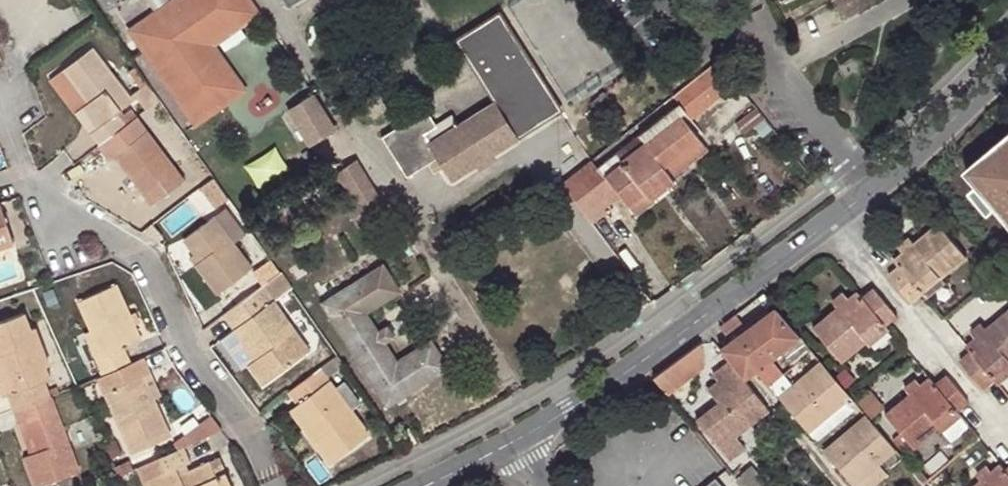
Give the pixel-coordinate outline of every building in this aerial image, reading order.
[(260,8),(254,0),(172,0),(171,1),(174,5),(163,12),(161,8),(132,28),(199,122),(247,87),(234,69),(228,73),(206,43),(237,19),(240,24),(260,8)] [(174,5),(171,1),(161,8),(163,12),(174,5)] [(454,179),(562,111),(500,15),(460,40),(500,101),(460,126),(455,117),(437,127),(428,116),(393,138),(414,173),(441,160),(454,179)] [(216,42),(240,24),(237,19),(206,43),(228,73),(234,69),(216,42)] [(88,131),(97,143),(126,121),(117,110),(139,93),(148,105),(159,96),(148,79),(130,92),(94,45),(62,68),(86,101),(78,107),(93,127),(88,131)] [(564,183),(586,213),(617,190),(629,207),(670,176),(664,169),(701,140),(706,136),(693,119),(738,85),(718,60),(674,95),(681,104),(599,167),(572,187),(567,180),(564,183)] [(311,146),(338,129),(316,95),(289,111),(311,146)] [(73,110),(88,131),(93,127),(78,107),(73,110)] [(97,143),(94,146),(106,161),(112,156),(129,179),(149,204),(180,179),(132,116),(126,121),(97,143)] [(967,167),(980,184),(999,206),(1007,217),(1007,133),(967,167)] [(710,151),(701,140),(664,169),(670,176),(672,178),(710,151)] [(280,147),(249,160),(258,181),(289,169),(280,147)] [(599,167),(593,159),(567,180),(572,187),(599,167)] [(371,220),(387,210),(357,162),(338,174),(356,202),(348,207),(359,228),(362,226),(367,234),(376,228),(371,220)] [(670,176),(629,207),(634,213),(675,182),(672,178),(670,176)] [(149,204),(129,179),(123,183),(142,209),(149,204)] [(999,206),(980,184),(973,190),(992,212),(999,206)] [(13,243),(0,209),(0,248),(13,243)] [(225,298),(258,272),(219,220),(189,242),(206,265),(202,269),(225,298)] [(905,253),(895,260),(899,265),(888,274),(913,303),(924,294),(928,298),(946,284),(942,279),(968,259),(939,225),(915,245),(910,239),(900,246),(905,253)] [(387,408),(451,369),(433,340),(398,361),(388,345),(397,339),(389,326),(381,331),(370,313),(403,292),(385,265),(322,303),(387,408)] [(268,289),(278,304),(297,291),(287,275),(268,289)] [(99,360),(106,376),(132,365),(126,349),(143,343),(119,286),(83,301),(95,329),(107,356),(99,360)] [(268,388),(316,353),(278,304),(268,289),(229,317),(239,331),(243,328),(266,358),(258,364),(253,368),(268,388)] [(861,296),(857,292),(848,300),(843,293),(831,303),(836,309),(812,328),(840,362),(865,342),(869,347),(890,330),(886,326),(896,318),(871,289),(861,296)] [(800,336),(775,307),(719,349),(730,362),(730,363),(744,379),(800,336)] [(999,384),(1007,376),(1007,312),(987,329),(982,323),(972,331),(977,337),(967,346),(972,352),(960,361),(983,389),(995,380),(999,384)] [(15,410),(50,396),(45,382),(51,379),(47,368),(51,366),(37,330),(32,331),(26,316),(0,325),(0,353),(15,394),(10,396),(15,410)] [(235,333),(258,364),(266,358),(243,328),(239,331),(235,333)] [(87,332),(99,360),(107,356),(95,329),(87,332)] [(700,343),(652,377),(666,395),(706,365),(700,343)] [(10,396),(15,394),(0,353),(0,393),(2,398),(10,396)] [(106,376),(98,379),(131,456),(169,440),(153,400),(144,378),(153,374),(146,359),(132,365),(106,376)] [(744,379),(730,363),(714,377),(719,383),(709,391),(720,405),(699,423),(714,441),(732,462),(747,449),(737,437),(770,410),(758,396),(744,379)] [(849,395),(822,363),(780,397),(807,430),(820,419),(849,395)] [(144,378),(153,400),(162,397),(153,374),(144,378)] [(327,375),(296,399),(306,412),(324,435),(316,441),(338,470),(376,440),(327,375)] [(940,434),(961,417),(958,413),(968,404),(945,376),(934,385),(929,379),(919,387),(915,382),(904,391),(908,396),(885,415),(913,449),(937,429),(940,434)] [(856,404),(849,395),(820,419),(827,428),(856,404)] [(15,410),(19,423),(21,427),(27,424),(38,454),(32,457),(26,459),(36,485),(48,485),(82,473),(52,396),(50,396),(15,410)] [(324,435),(306,412),(298,418),(316,441),(324,435)] [(868,417),(825,451),(852,485),(875,485),(888,475),(881,465),(897,451),(886,439),(868,417)] [(21,427),(32,457),(38,454),(27,424),(21,427)] [(410,449),(419,446),(418,444),(411,430),(402,434),(410,449)] [(163,465),(169,478),(153,485),(239,485),(233,475),(223,479),(218,467),(197,476),(194,467),(199,466),(192,451),(163,465)] [(1002,466),(993,474),(987,467),(977,476),(981,482),(976,485),(1007,485),(1007,467),(1005,470),(1002,466)] [(741,485),(765,485),(751,468),(736,480),(741,485)]
